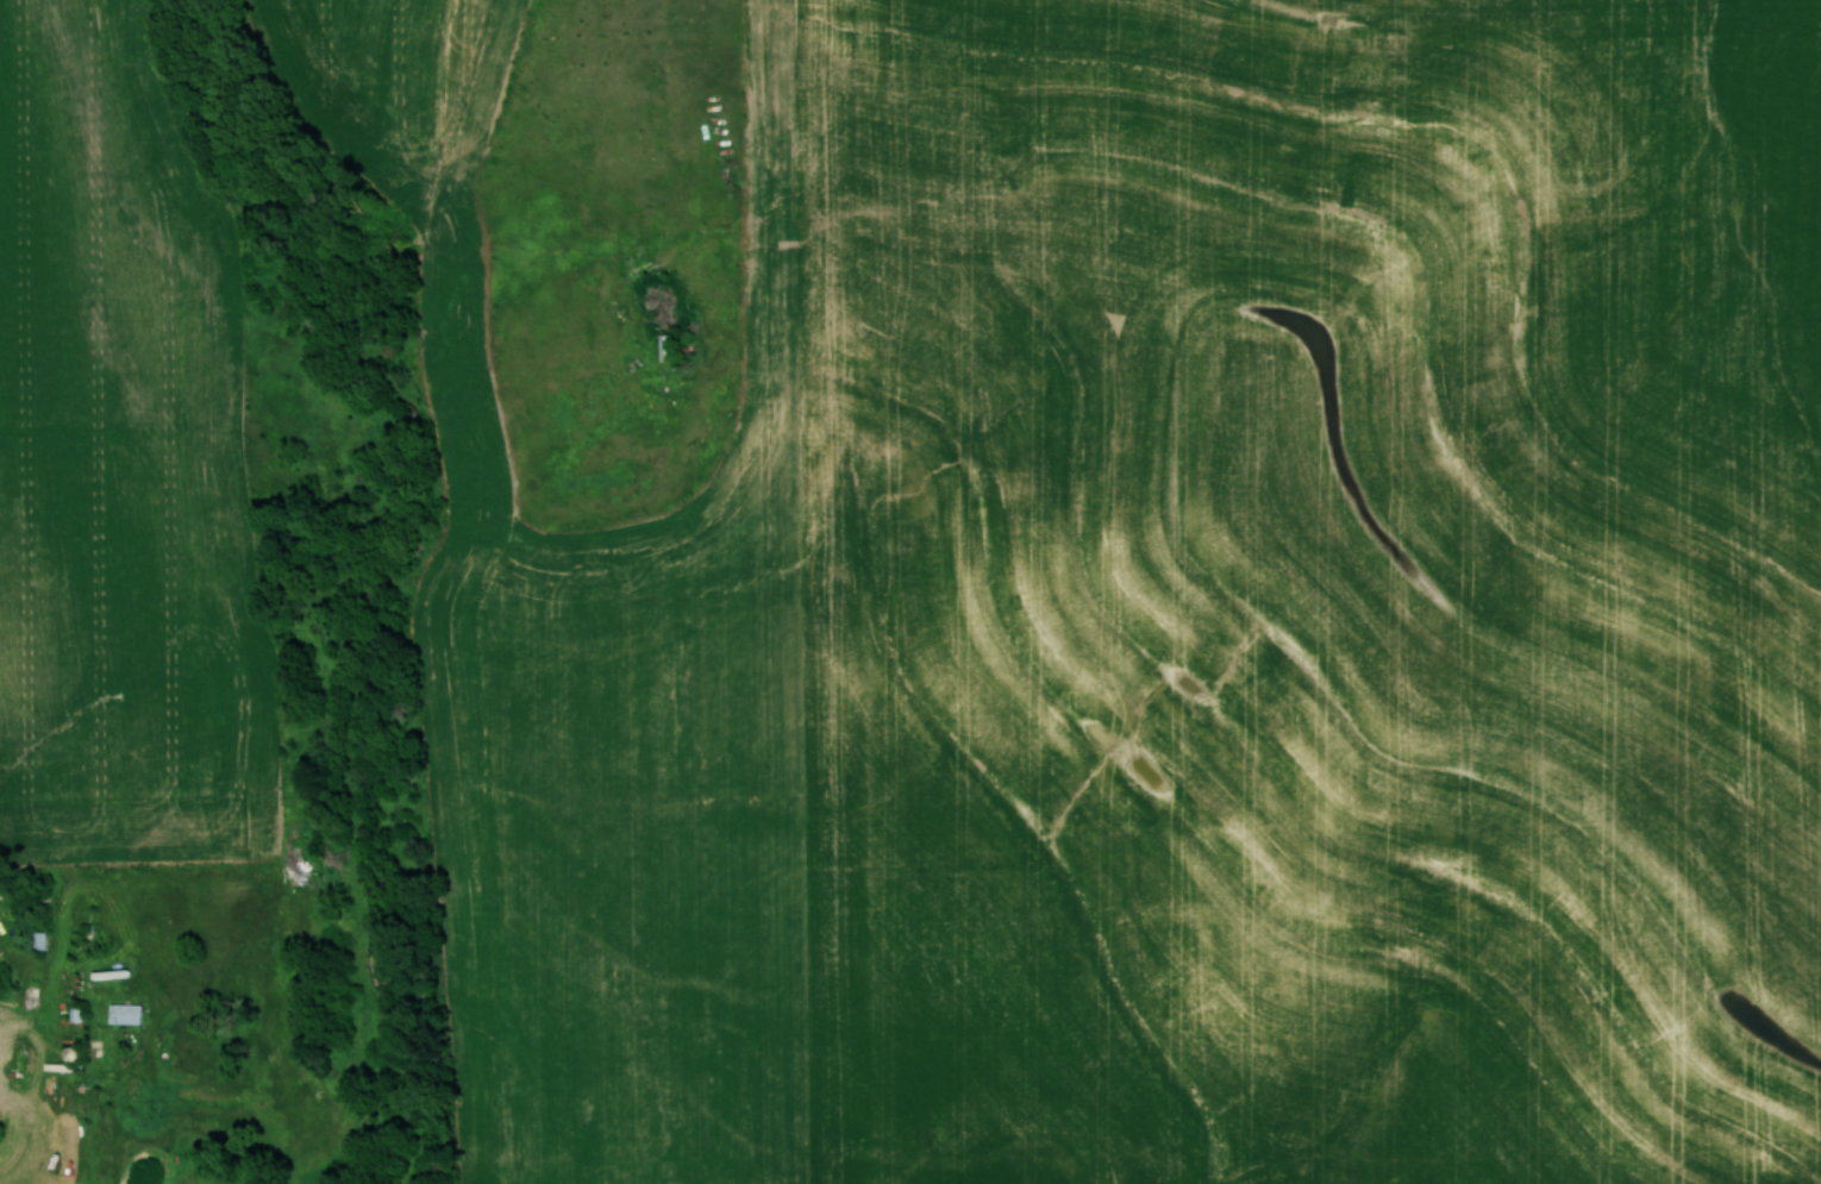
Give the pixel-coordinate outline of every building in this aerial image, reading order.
[(681,333),(665,332),(663,359),(679,360),(681,333)] [(144,1004),(111,1004),(111,1024),(144,1024),(144,1004)]
